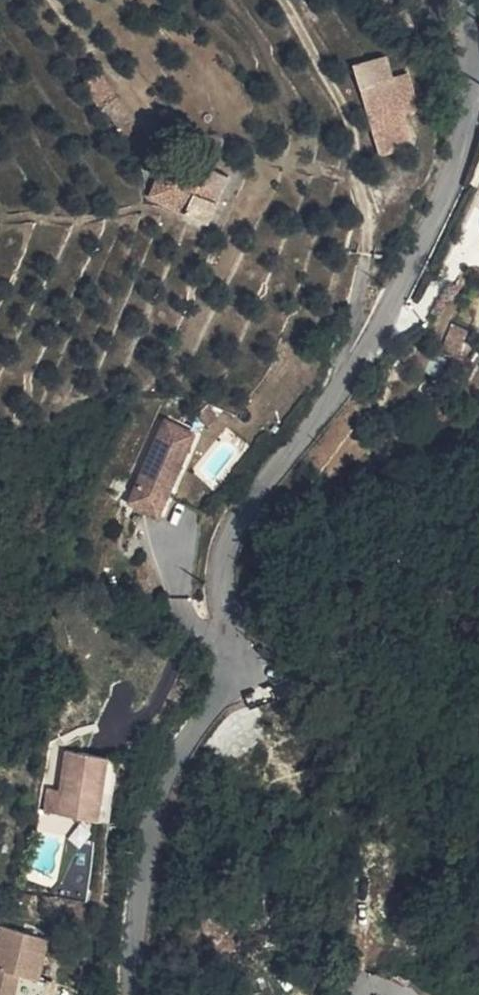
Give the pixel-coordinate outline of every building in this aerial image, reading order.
[(421,109),(411,69),(397,73),(391,51),(357,60),(381,153),(419,143),(411,111),(421,109)] [(165,176),(162,186),(172,189),(175,180),(165,176)] [(172,189),(162,186),(152,214),(208,233),(225,184),(206,177),(201,189),(175,180),(172,189)] [(466,366),(475,339),(459,333),(451,360),(466,366)] [(157,517),(192,431),(158,418),(123,502),(157,517)] [(64,752),(56,817),(99,822),(106,758),(64,752)] [(116,759),(106,758),(99,822),(109,824),(116,759)] [(37,981),(48,943),(0,929),(0,994),(11,994),(17,975),(32,980),(37,981)] [(32,980),(17,975),(11,994),(27,994),(32,980)]
